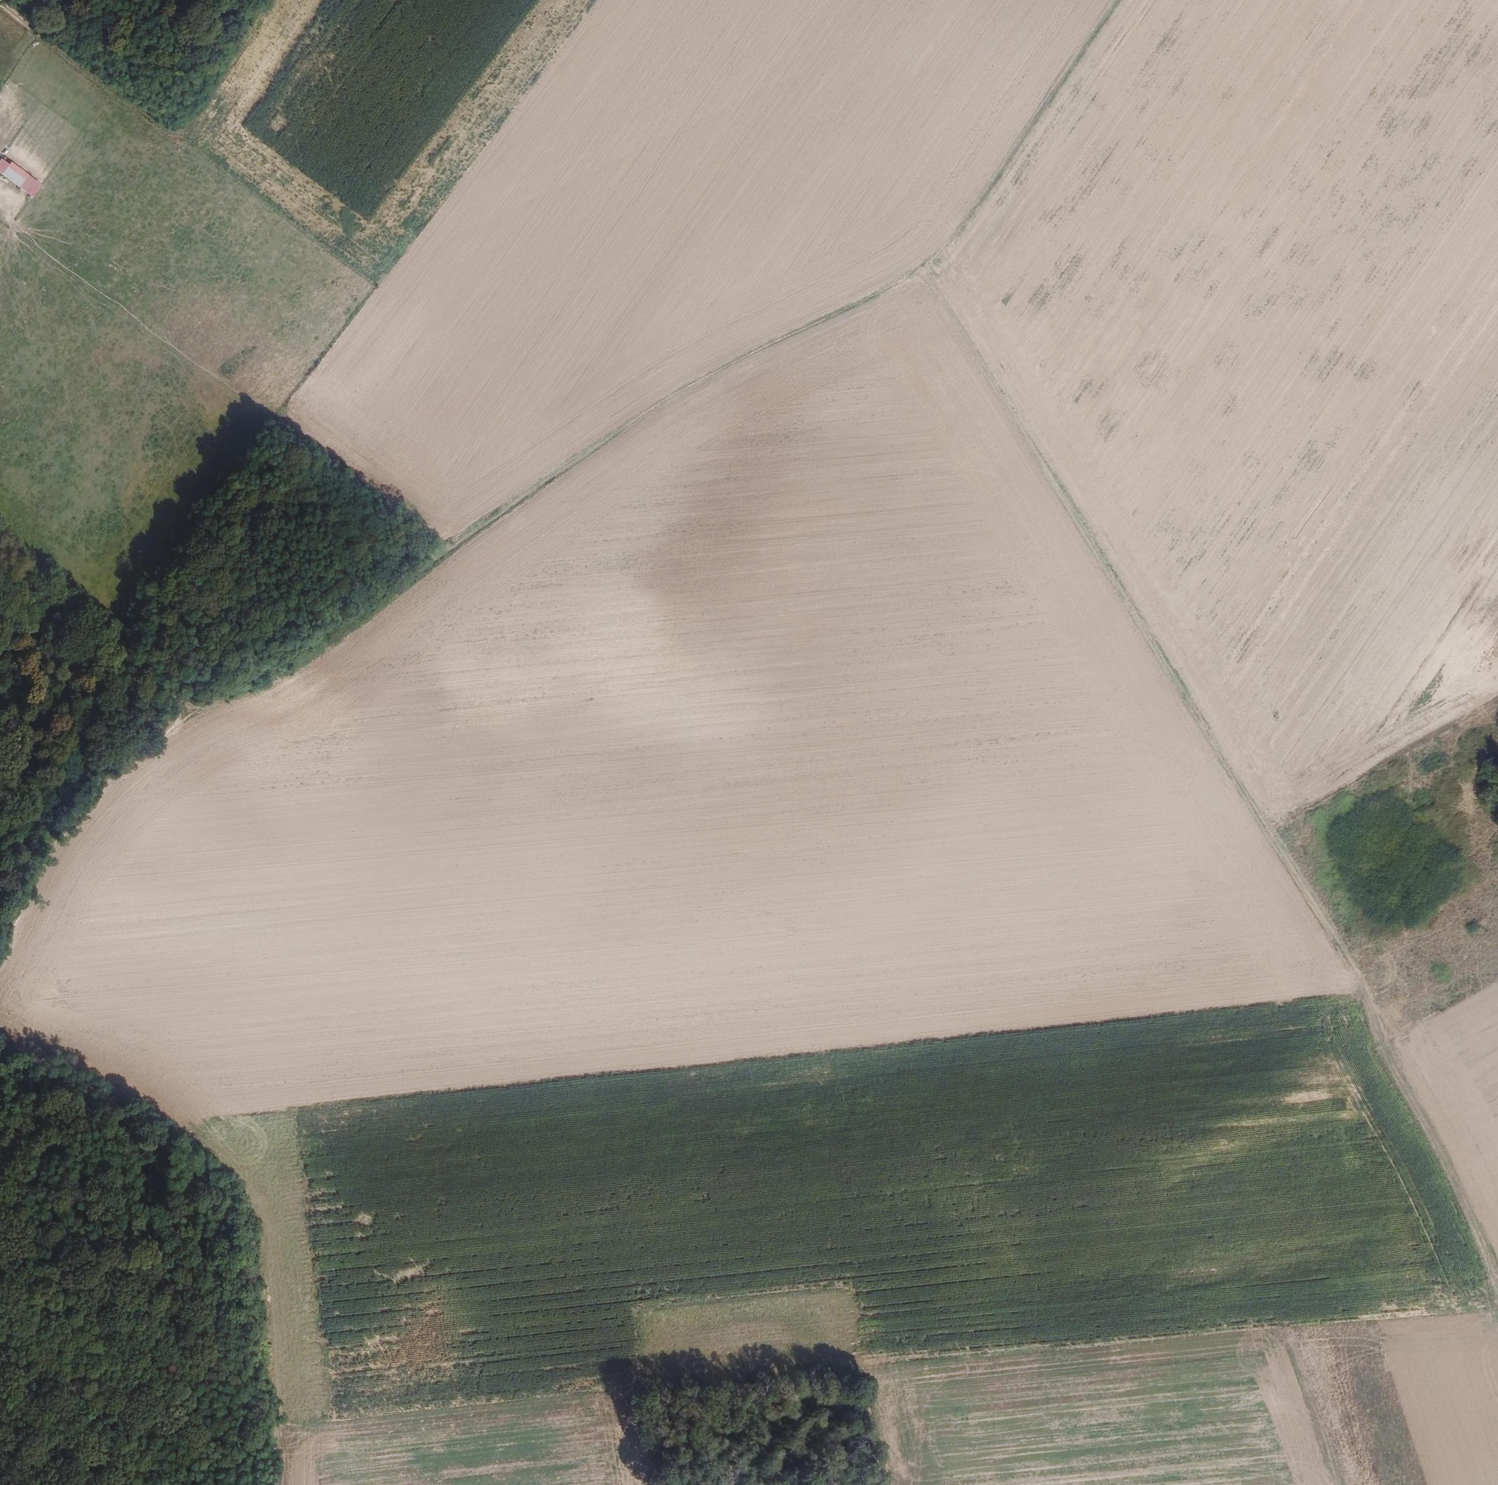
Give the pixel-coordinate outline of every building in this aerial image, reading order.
[(0,158),(0,171),(4,174),(11,163),(1,157),(0,158)]
